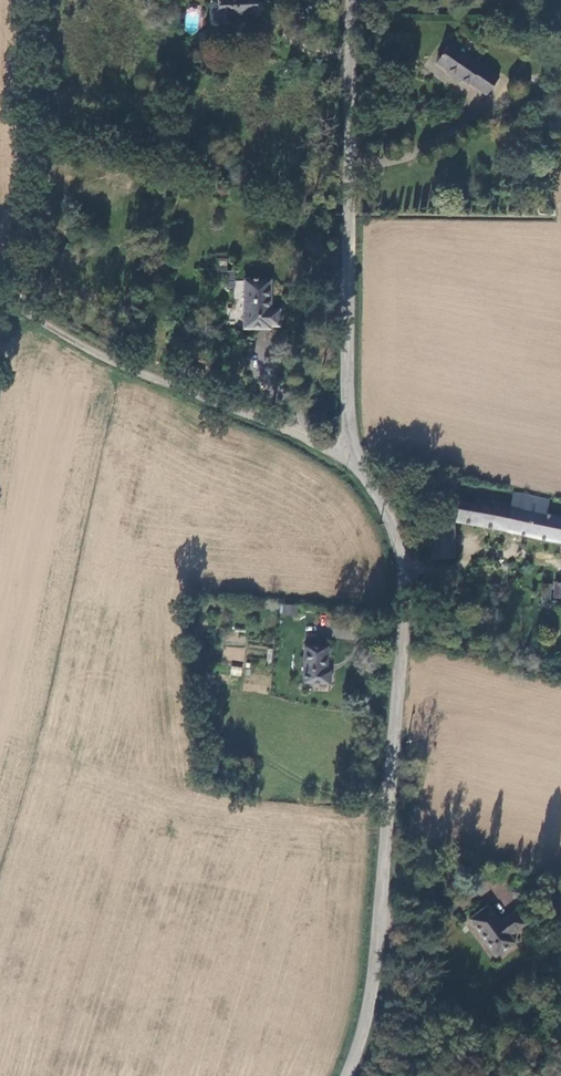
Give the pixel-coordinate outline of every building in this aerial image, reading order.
[(219,24),(233,24),(232,19),(257,18),(257,0),(218,0),(219,24)] [(469,82),(488,94),(500,75),(465,53),(465,54),(448,44),(436,62),(469,83),(469,82)] [(226,260),(217,260),(217,288),(234,288),(234,272),(226,272),(226,260)] [(270,309),(270,279),(245,279),(245,328),(270,328),(270,323),(280,324),(280,309),(270,309)] [(461,498),(456,521),(560,544),(560,518),(548,515),(552,500),(515,492),(513,504),(479,497),(478,502),(461,498)] [(282,604),(281,615),(296,616),(297,606),(282,604)] [(331,647),(308,646),(307,683),(333,684),(334,671),(330,671),(331,647)] [(229,675),(241,676),(242,667),(230,666),(229,675)] [(513,892),(520,901),(527,896),(520,887),(513,892)] [(501,922),(490,906),(470,920),(498,959),(517,945),(511,937),(527,926),(517,911),(501,922)]
